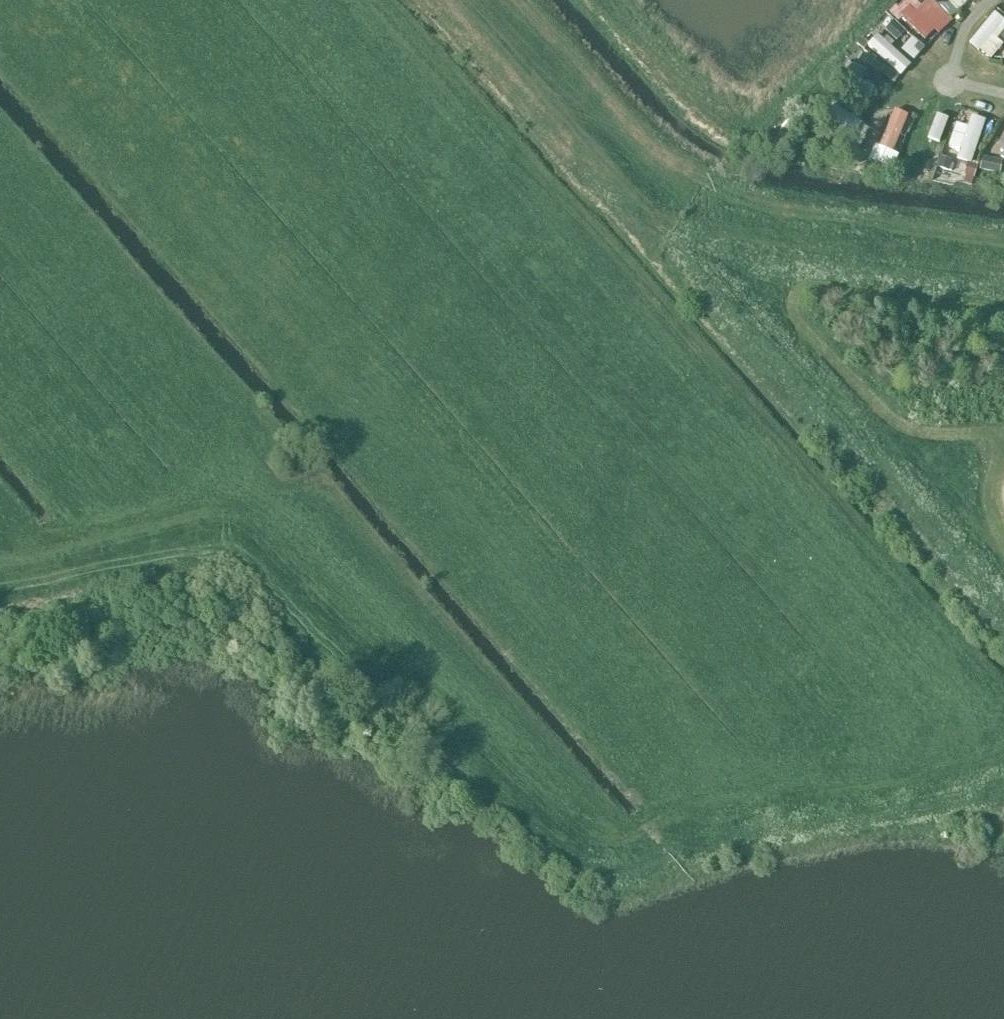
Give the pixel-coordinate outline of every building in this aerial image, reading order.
[(944,14),(931,0),(926,0),(915,10),(930,26),(944,14)] [(958,0),(942,0),(938,6),(949,13),(958,0)] [(924,39),(933,29),(904,3),(895,13),(924,39)] [(982,52),(1003,29),(1003,15),(994,6),(966,37),(982,52)] [(864,42),(900,75),(910,63),(874,30),(864,42)] [(886,112),(898,122),(906,113),(893,103),(886,112)] [(861,138),(868,121),(835,109),(829,127),(861,138)] [(945,144),(972,151),(982,114),(968,110),(965,121),(952,118),(945,144)]
